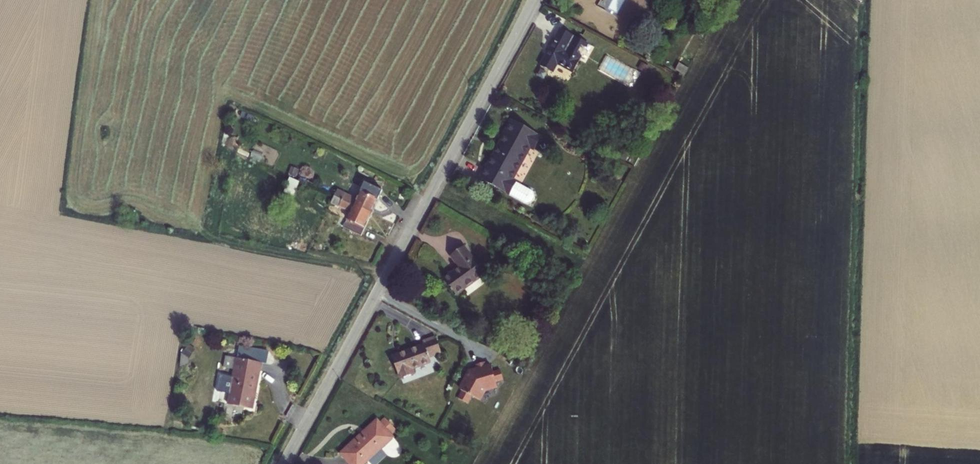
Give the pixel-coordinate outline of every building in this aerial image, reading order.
[(707,32),(698,28),(695,33),(704,38),(707,32)] [(578,60),(587,44),(560,29),(540,66),(552,73),(557,64),(573,73),(579,60),(578,60)] [(688,68),(678,63),(675,70),(684,75),(688,68)] [(504,134),(487,167),(486,166),(479,178),(525,203),(530,202),(533,196),(532,191),(512,180),(530,148),(533,150),(540,137),(510,121),(503,133),(504,134)] [(251,157),(262,160),(266,147),(255,144),(251,157)] [(297,181),(290,178),(284,192),(291,195),(297,181)] [(364,210),(372,214),(382,191),(364,183),(356,199),(337,190),(334,197),(363,211),(364,210)] [(361,236),(372,214),(364,210),(363,211),(334,197),(331,203),(350,212),(343,228),(361,236)] [(455,295),(483,275),(481,271),(482,270),(479,265),(477,266),(463,247),(450,256),(459,268),(444,279),(455,295)] [(424,345),(393,357),(401,379),(413,374),(411,369),(430,362),(428,356),(440,351),(435,337),(422,341),(424,345)] [(188,347),(179,361),(185,365),(194,351),(188,347)] [(255,390),(261,362),(236,358),(228,404),(250,408),(253,390),(255,390)] [(477,370),(471,372),(460,391),(462,391),(458,399),(467,404),(471,397),(478,400),(483,391),(497,387),(496,383),(503,380),(500,371),(493,373),(491,366),(487,368),(485,363),(475,365),(477,370)] [(393,438),(390,434),(395,429),(385,418),(379,423),(376,420),(340,454),(350,463),(364,463),(368,461),(371,463),(377,463),(386,455),(380,449),(393,438)]
